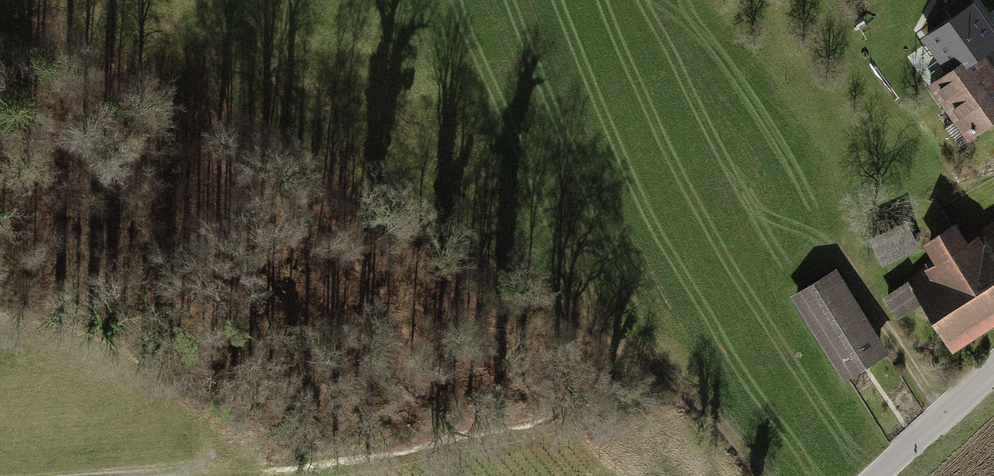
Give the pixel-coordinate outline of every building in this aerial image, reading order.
[(971,0),(960,0),(948,9),(953,18),(927,37),(930,41),(915,52),(930,73),(945,62),(952,72),(974,56),(993,41),(993,30),(974,3),(973,3),(971,0)] [(973,132),(993,116),(993,83),(974,56),(952,72),(937,82),(973,132)] [(873,240),(880,258),(914,241),(906,224),(873,240)] [(993,307),(993,227),(977,238),(973,234),(962,241),(955,229),(932,244),(944,263),(887,298),(898,314),(921,300),(946,338),(993,307)] [(788,298),(840,381),(885,353),(833,270),(788,298)]
